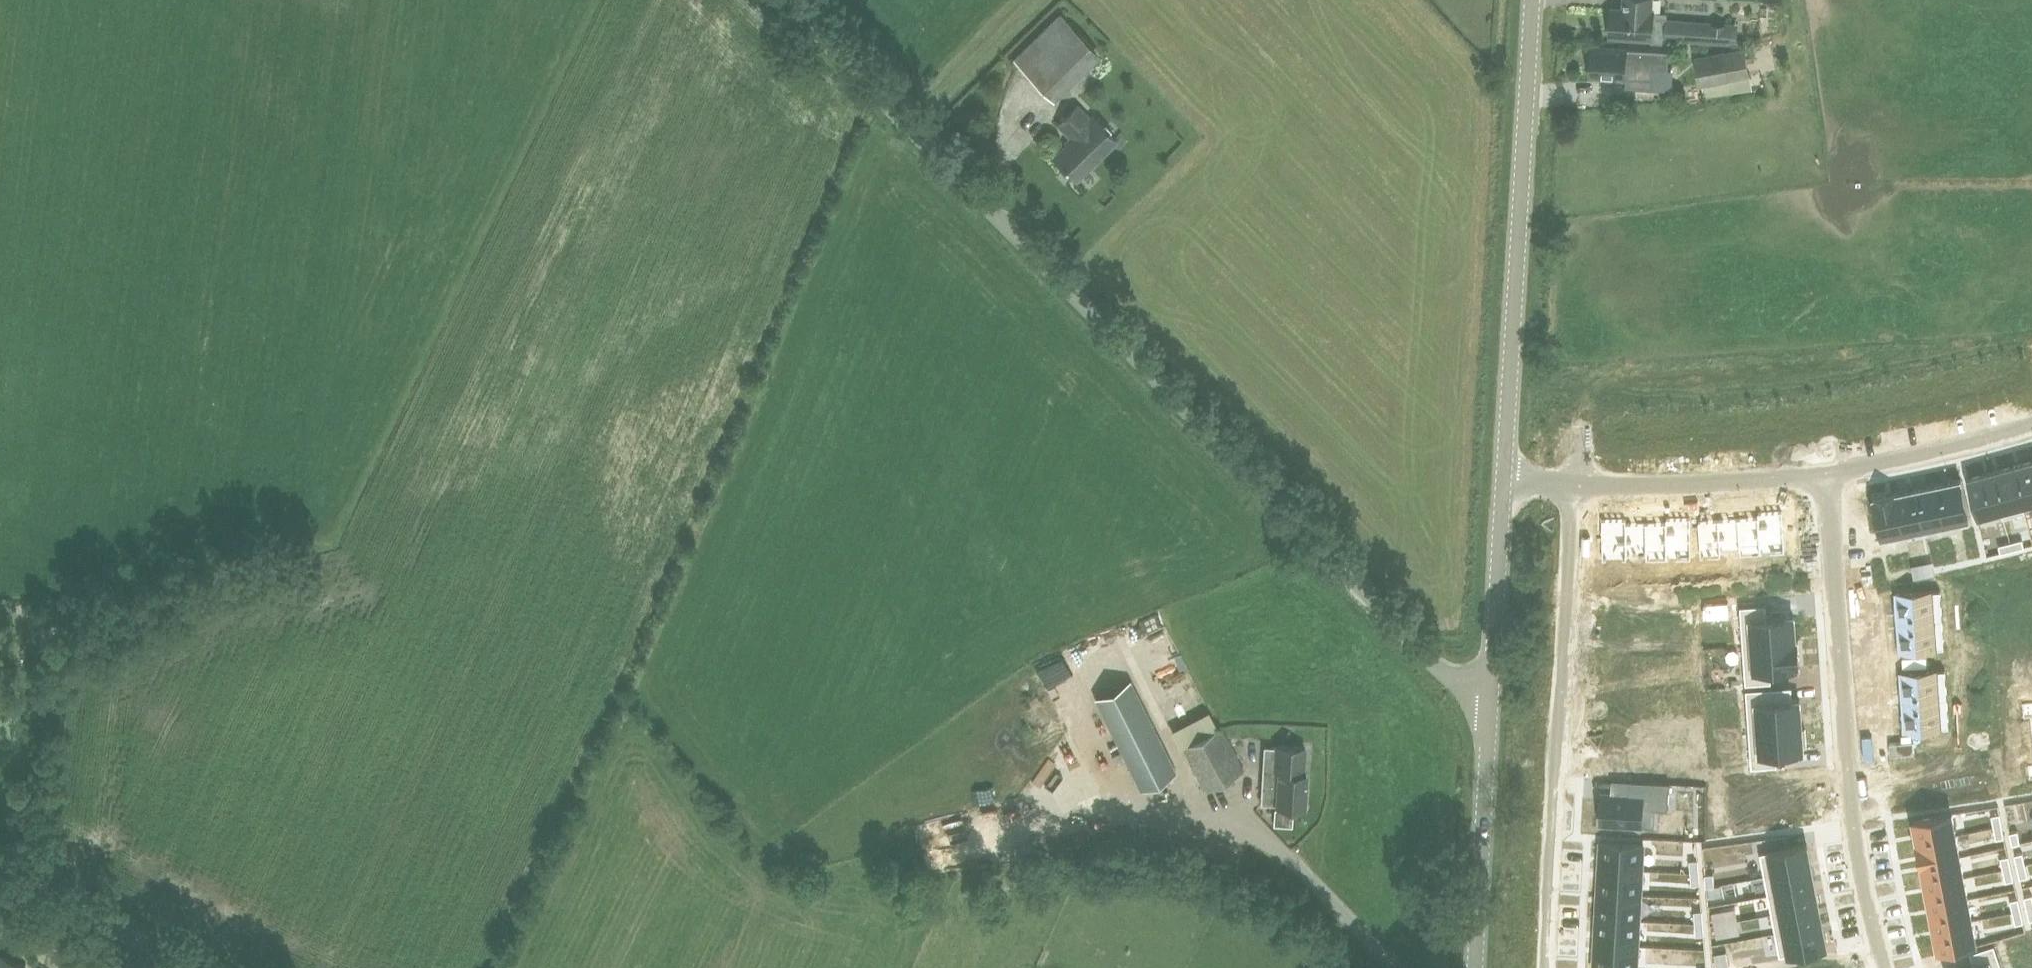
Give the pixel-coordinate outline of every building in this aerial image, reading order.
[(1650,0),(1625,0),(1624,9),(1611,8),(1610,35),(1652,37),(1653,11),(1650,11),(1650,0)] [(1048,93),(1094,49),(1060,14),(1014,58),(1048,93)] [(1667,18),(1666,40),(1728,44),(1728,22),(1667,18)] [(1668,68),(1669,51),(1627,48),(1593,46),(1591,75),(1625,77),(1653,78),(1654,67),(1668,68)] [(1753,87),(1746,48),(1725,52),(1724,50),(1694,55),(1701,85),(1703,84),(1704,95),(1753,87)] [(1072,138),(1054,156),(1066,168),(1062,172),(1070,180),(1073,176),(1077,180),(1117,141),(1092,115),(1089,118),(1077,106),(1058,124),(1072,138)] [(2012,463),(2023,503),(2031,501),(2031,458),(2012,463)] [(2012,463),(1990,469),(2001,509),(2003,516),(2025,510),(2023,503),(2012,463)] [(1990,469),(1968,475),(1979,515),(2001,509),(1990,469)] [(1962,477),(1940,482),(1948,522),(1970,518),(1962,477)] [(1940,482),(1917,486),(1926,527),(1948,522),(1940,482)] [(1917,486),(1895,491),(1904,531),(1926,527),(1917,486)] [(1895,491),(1873,496),(1882,540),(1904,536),(1904,531),(1895,491)] [(1784,508),(1762,509),(1765,552),(1786,551),(1785,547),(1787,547),(1787,539),(1784,508)] [(1756,515),(1741,516),(1743,554),(1765,552),(1762,509),(1755,510),(1756,515)] [(1664,520),(1646,520),(1647,558),(1670,558),(1669,515),(1664,515),(1664,520)] [(1693,515),(1669,515),(1670,558),(1692,558),(1692,554),(1693,554),(1693,533),(1693,515)] [(1623,516),(1600,516),(1600,535),(1600,560),(1624,560),(1623,516)] [(1628,516),(1623,516),(1624,560),(1629,560),(1629,555),(1646,555),(1646,558),(1647,558),(1646,520),(1628,521),(1628,516)] [(1741,516),(1719,517),(1721,552),(1740,550),(1740,554),(1743,554),(1741,516)] [(1719,517),(1697,519),(1698,545),(1699,553),(1700,553),(1701,557),(1722,555),(1721,552),(1719,517)] [(1965,543),(1953,545),(1956,562),(1968,559),(1965,543)] [(1910,560),(1901,562),(1904,578),(1913,577),(1910,564),(1910,560)] [(1927,561),(1910,564),(1913,577),(1913,578),(1930,574),(1927,561)] [(1930,590),(1896,592),(1898,621),(1942,618),(1959,616),(1956,577),(1929,579),(1930,590)] [(1982,602),(1983,614),(1991,614),(1990,602),(1982,602)] [(1796,639),(1794,614),(1767,616),(1766,603),(1741,605),(1743,644),(1798,640),(1798,639),(1796,639)] [(1993,607),(1993,637),(2007,637),(2007,607),(1993,607)] [(1992,626),(1991,614),(1983,614),(1983,627),(1992,626)] [(1942,618),(1898,621),(1900,649),(1944,646),(1942,618)] [(1800,663),(1798,640),(1743,644),(1746,683),(1772,681),(1771,668),(1798,666),(1797,663),(1800,663)] [(2022,693),(2031,693),(2031,655),(2027,655),(2026,679),(2023,679),(2022,693)] [(1945,668),(1901,672),(1903,700),(1947,697),(1945,668)] [(1095,698),(1140,789),(1176,771),(1131,681),(1095,698)] [(1987,682),(1987,694),(1995,694),(1995,682),(1987,682)] [(1802,724),(1800,698),(1793,698),(1773,700),(1772,687),(1747,689),(1749,727),(1802,724)] [(1996,706),(1995,694),(1987,694),(1988,706),(1996,706)] [(1947,697),(1903,700),(1905,729),(1949,725),(1947,697)] [(2023,704),(2024,718),(2031,717),(2031,704),(2023,704)] [(1807,744),(1806,728),(1802,729),(1802,724),(1749,727),(1752,766),(1778,765),(1777,752),(1803,750),(1803,744),(1807,744)] [(1183,747),(1204,790),(1244,770),(1222,727),(1183,747)] [(1302,773),(1303,746),(1280,746),(1280,749),(1262,748),(1261,804),(1305,805),(1305,773),(1302,773)] [(1603,792),(1601,822),(1642,825),(1643,807),(1669,808),(1670,781),(1631,779),(1630,794),(1603,792)] [(1275,824),(1291,824),(1292,808),(1275,808),(1275,824)] [(1953,809),(1913,817),(1917,839),(1957,832),(1953,809)] [(2000,813),(1992,814),(1994,826),(2002,825),(2000,813)] [(2002,825),(1994,826),(1996,838),(2004,837),(2002,825)] [(2018,830),(2010,832),(2012,844),(2021,842),(2018,830)] [(1957,832),(1917,839),(1921,861),(1961,854),(1957,832)] [(1100,836),(1101,847),(1111,846),(1110,836),(1100,836)] [(1599,839),(1598,865),(1644,868),(1646,842),(1599,839)] [(1809,842),(1761,851),(1765,872),(1813,862),(1809,842)] [(2023,852),(2015,853),(2017,865),(2026,863),(2023,852)] [(1220,868),(1234,874),(1240,860),(1226,854),(1220,868)] [(1961,854),(1921,861),(1925,883),(1966,876),(1961,854)] [(945,867),(943,855),(929,857),(931,869),(945,867)] [(2009,855),(2000,857),(2003,868),(2011,867),(2009,855)] [(1698,858),(1690,859),(1691,871),(1699,870),(1698,858)] [(1813,862),(1765,872),(1769,892),(1817,883),(1813,862)] [(2026,863),(2017,865),(2020,877),(2028,875),(2026,863)] [(1598,865),(1597,891),(1643,893),(1644,868),(1598,865)] [(2011,867),(2003,868),(2006,880),(2014,879),(2011,867)] [(1699,870),(1691,871),(1692,883),(1700,883),(1699,870)] [(1714,872),(1706,873),(1706,885),(1715,884),(1714,872)] [(1966,876),(1925,883),(1929,905),(1970,898),(1966,876)] [(1715,884),(1708,886),(1710,896),(1723,894),(1721,883),(1715,884)] [(1817,883),(1769,892),(1773,913),(1821,903),(1817,883)] [(1597,891),(1595,917),(1641,919),(1643,893),(1597,891)] [(2018,897),(2010,899),(2013,911),(2021,909),(2018,897)] [(1970,898),(1929,905),(1933,927),(1974,920),(1970,898)] [(1821,903),(1773,913),(1776,933),(1825,924),(1821,903)] [(1703,909),(1694,910),(1695,922),(1704,921),(1703,909)] [(2021,909),(2013,911),(2016,923),(2024,921),(2021,909)] [(1720,910),(1712,911),(1715,923),(1722,922),(1720,910)] [(1595,917),(1594,943),(1640,945),(1641,919),(1595,917)] [(1974,920),(1933,927),(1937,949),(1978,942),(1974,920)] [(1704,921),(1695,922),(1696,934),(1705,933),(1704,921)] [(1722,922),(1715,923),(1717,935),(1725,933),(1722,922)] [(1825,924),(1776,933),(1780,954),(1829,945),(1825,924)] [(1995,942),(1970,950),(1974,963),(1958,967),(2003,967),(1995,942)] [(1592,967),(1639,967),(1640,945),(1594,943),(1592,967)] [(1727,950),(1715,952),(1718,967),(1730,965),(1727,950)] [(1,956),(0,957),(0,967),(25,967),(1,956)]
